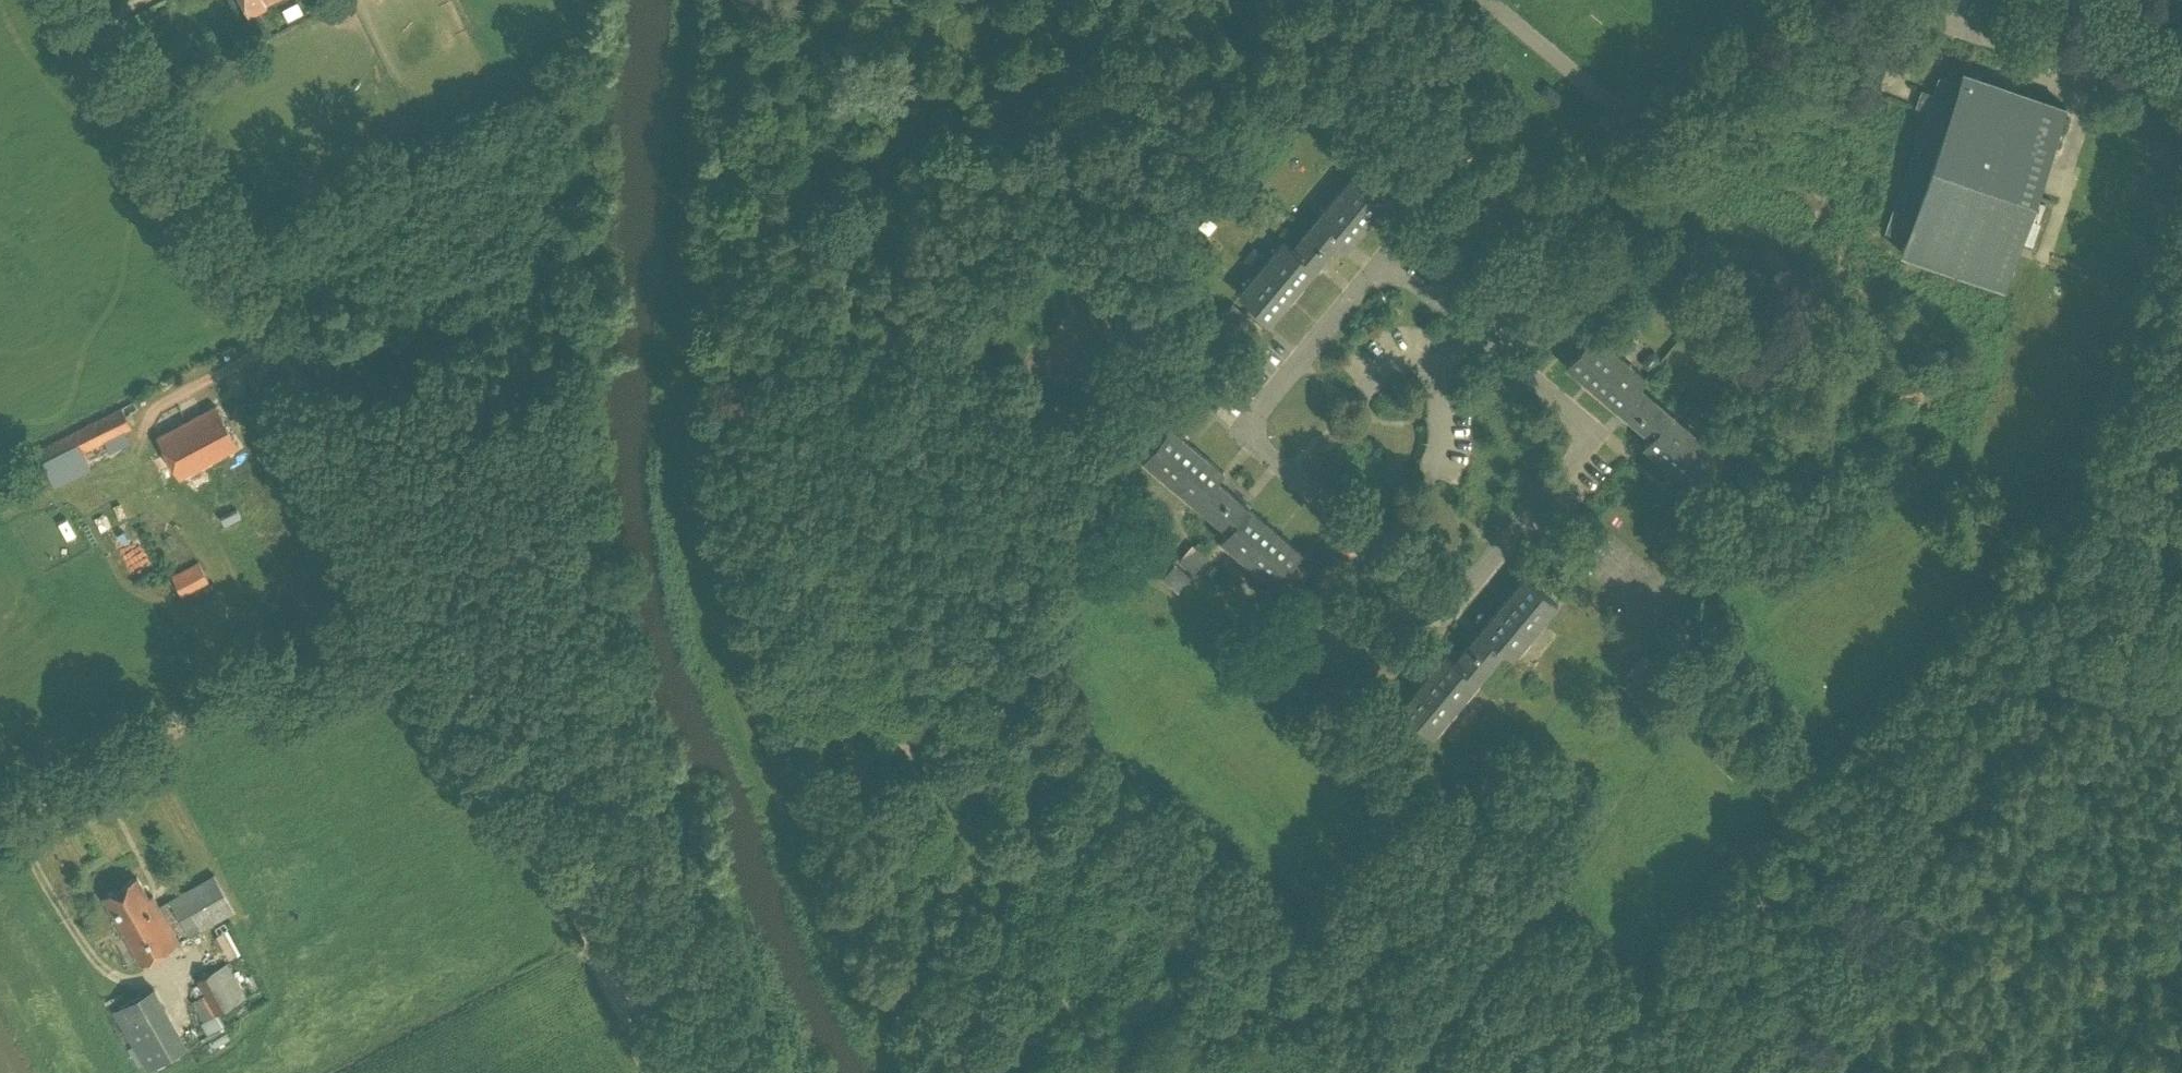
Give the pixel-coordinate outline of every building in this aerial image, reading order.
[(250,16),(267,7),(266,5),(276,0),(242,0),(250,16)] [(2065,108),(1975,78),(1979,67),(1967,64),(1964,74),(1960,85),(1940,78),(1934,95),(1923,91),(1917,109),(1928,113),(1887,233),(1907,240),(1903,253),(2004,287),(2019,243),(2036,249),(2053,201),(2036,195),(2065,108)] [(1306,232),(1331,253),(1344,237),(1353,244),(1397,192),(1386,183),(1397,171),(1364,145),(1354,157),(1363,165),(1306,232)] [(1642,217),(1649,209),(1641,202),(1634,210),(1642,217)] [(1272,322),(1331,253),(1306,232),(1293,248),(1285,241),(1240,294),(1272,322)] [(1236,334),(1250,317),(1232,303),(1219,320),(1236,334)] [(1635,425),(1656,400),(1640,386),(1646,378),(1594,334),(1567,367),(1635,425)] [(1697,491),(1725,458),(1656,400),(1635,425),(1653,440),(1646,447),(1697,491)] [(180,478),(239,446),(217,405),(158,437),(180,478)] [(130,443),(125,431),(132,428),(121,407),(37,449),(41,458),(21,468),(27,479),(47,469),(55,486),(91,468),(84,452),(105,442),(110,453),(130,443)] [(1218,524),(1239,499),(1218,482),(1225,473),(1172,429),(1144,462),(1218,524)] [(1286,594),(1306,570),(1295,561),(1303,552),(1239,499),(1218,524),(1228,533),(1222,541),(1272,583),(1266,592),(1279,603),(1286,594)] [(1195,575),(1209,558),(1192,544),(1178,560),(1195,575)] [(209,582),(198,561),(196,562),(171,575),(182,597),(209,582)] [(1179,594),(1193,577),(1176,563),(1162,579),(1179,594)] [(1514,657),(1558,605),(1525,577),(1467,646),(1492,667),(1505,652),(1514,657)] [(1435,735),(1492,667),(1467,646),(1453,662),(1446,656),(1402,708),(1435,735)] [(1640,691),(1661,668),(1643,654),(1624,678),(1640,691)] [(235,911),(215,875),(159,907),(153,895),(149,898),(137,877),(103,897),(142,965),(180,943),(164,916),(174,910),(190,937),(235,911)] [(204,995),(192,1002),(203,1022),(216,1015),(246,996),(228,962),(196,980),(204,995)] [(147,1070),(189,1046),(155,986),(113,1010),(147,1070)]
